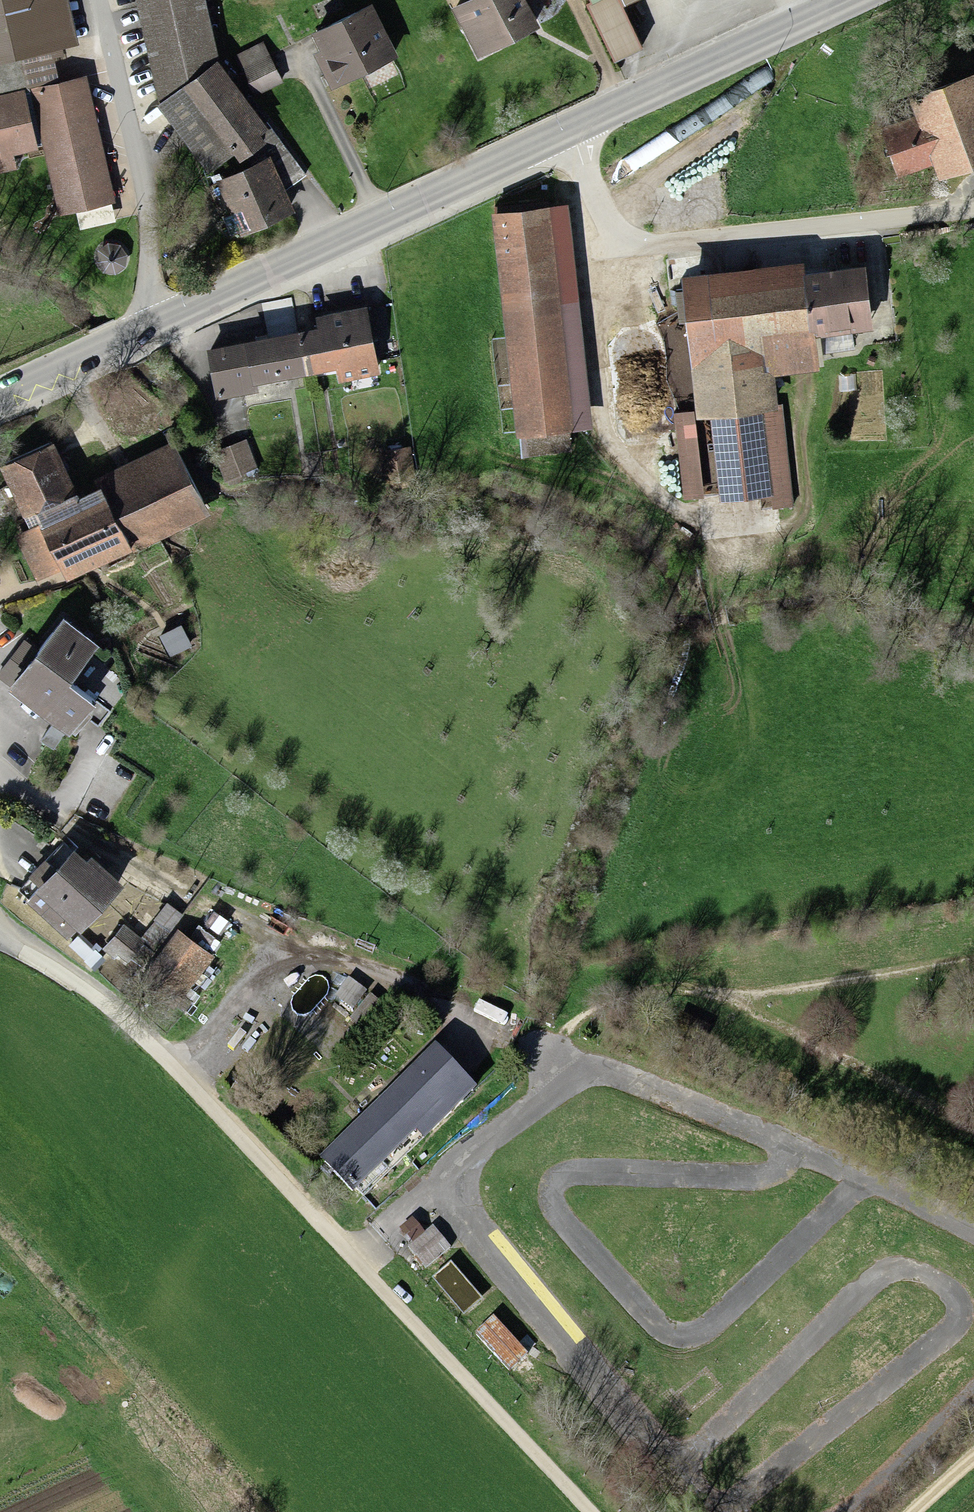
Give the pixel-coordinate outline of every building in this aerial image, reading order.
[(155,103),(210,61),(199,0),(133,0),(155,103)] [(306,22),(316,44),(310,47),(322,72),(380,46),(359,0),(356,0),(306,22)] [(480,53),(536,24),(524,0),(452,0),(480,53)] [(623,0),(594,0),(618,48),(641,37),(623,0)] [(210,61),(155,103),(203,166),(259,123),(210,61)] [(907,82),(916,108),(933,156),(937,167),(973,154),(973,74),(969,61),(907,82)] [(43,142),(58,205),(108,194),(79,70),(29,82),(43,142)] [(43,142),(29,82),(0,88),(0,165),(10,163),(7,150),(43,142)] [(896,169),(933,156),(916,108),(879,121),(896,169)] [(284,203),(264,153),(212,173),(225,206),(243,198),(250,217),(284,203)] [(683,269),(696,406),(773,399),(769,366),(813,361),(809,326),(803,266),(802,257),(683,269)] [(803,266),(809,326),(865,320),(859,261),(803,266)] [(503,304),(513,425),(582,419),(573,298),(503,304)] [(318,321),(300,324),(307,361),(332,356),(335,372),(373,364),(361,303),(316,312),(318,321)] [(244,335),(251,372),(307,361),(300,324),(244,335)] [(244,335),(205,343),(214,388),(252,381),(251,372),(244,335)] [(72,486),(49,436),(0,458),(0,505),(6,517),(33,504),(72,486)] [(240,440),(215,450),(223,471),(249,461),(240,440)] [(169,442),(99,474),(133,548),(204,516),(169,442)] [(408,447),(380,450),(383,476),(411,472),(408,447)] [(133,548),(99,474),(72,486),(33,504),(60,563),(68,579),(133,548)] [(33,575),(60,563),(33,504),(6,517),(33,575)] [(58,616),(9,678),(71,727),(95,697),(61,670),(86,638),(58,616)] [(182,625),(164,633),(173,653),(191,645),(182,625)] [(73,839),(34,879),(38,883),(78,921),(116,881),(73,839)] [(78,921),(38,883),(23,899),(63,937),(78,921)] [(118,928),(106,943),(124,957),(136,942),(118,928)] [(175,930),(143,969),(178,998),(210,959),(175,930)] [(432,1046),(320,1157),(355,1192),(467,1081),(432,1046)] [(433,1224),(410,1243),(427,1264),(450,1245),(433,1224)] [(453,1259),(433,1276),(464,1312),(483,1295),(453,1259)] [(495,1315),(478,1330),(510,1366),(527,1351),(495,1315)]
